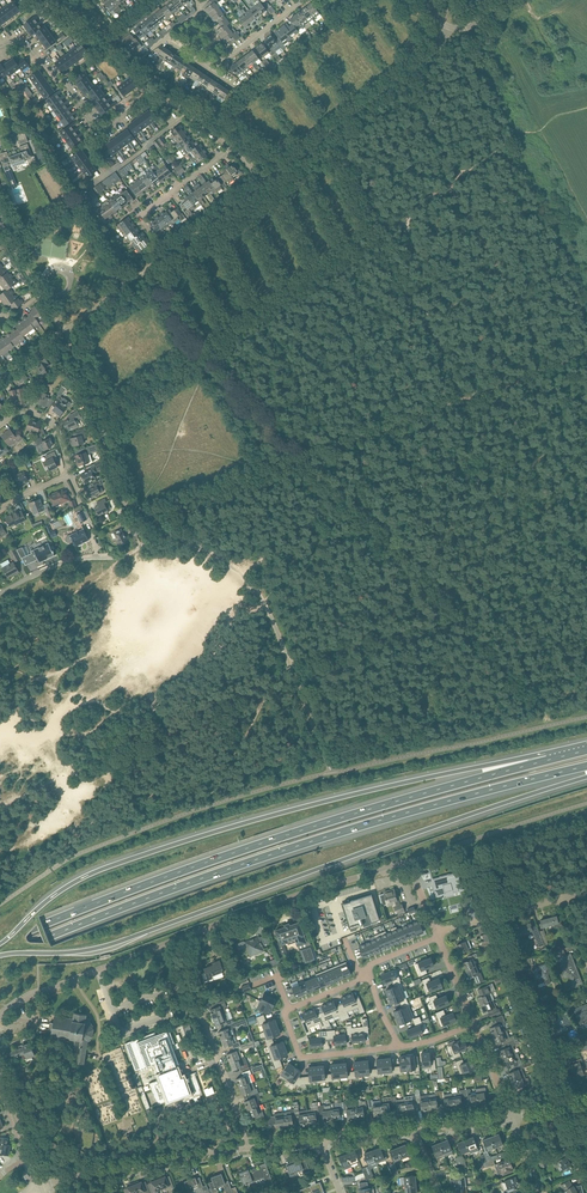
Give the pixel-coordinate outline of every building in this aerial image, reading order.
[(110,0),(105,0),(103,2),(113,15),(118,11),(110,0)] [(121,3),(119,0),(110,0),(118,11),(121,9),(119,6),(119,7),(118,6),(121,3)] [(164,3),(166,6),(173,14),(176,11),(178,13),(180,12),(171,0),(168,0),(164,3)] [(179,0),(171,0),(180,12),(182,11),(180,8),(184,6),(179,0)] [(206,4),(209,6),(205,9),(208,13),(210,15),(219,8),(216,4),(219,2),(217,0),(211,0),(206,4)] [(254,6),(260,14),(266,10),(260,2),(257,4),(254,0),(253,0),(251,2),(253,5),(254,6)] [(8,6),(15,15),(20,11),(13,2),(8,6)] [(320,14),(311,3),(306,7),(315,19),(317,18),(316,16),(320,14)] [(3,9),(10,19),(15,15),(8,6),(3,9)] [(173,14),(166,6),(161,10),(167,18),(169,20),(171,18),(169,16),(173,14)] [(249,10),(255,19),(260,14),(254,6),(249,10)] [(167,18),(161,10),(159,7),(154,11),(162,22),(167,18)] [(306,7),(300,11),(309,22),(312,19),(313,21),(315,19),(306,7)] [(222,13),(219,8),(210,15),(212,17),(211,18),(214,22),(217,20),(219,23),(226,18),(224,15),(227,12),(225,10),(222,13)] [(4,22),(10,19),(3,9),(0,12),(0,17),(4,22)] [(250,23),(255,19),(249,10),(243,14),(250,23)] [(148,15),(156,26),(162,22),(154,11),(148,15)] [(305,25),(309,22),(300,11),(295,15),(304,28),(306,26),(305,25)] [(24,25),(28,30),(38,23),(35,20),(40,16),(38,14),(24,25)] [(244,27),(250,23),(243,14),(238,18),(244,27)] [(143,19),(151,30),(156,26),(148,15),(143,19)] [(289,20),(292,23),(295,26),(298,30),(301,28),(302,29),(304,28),(295,15),(289,20)] [(220,34),(221,36),(230,30),(227,26),(230,23),(226,18),(219,23),(220,23),(219,23),(222,26),(216,31),(219,35),(220,34)] [(31,36),(35,33),(42,28),(39,25),(44,22),(42,19),(38,23),(28,30),(31,36)] [(139,26),(145,35),(151,30),(143,19),(137,23),(139,26)] [(131,28),(140,39),(143,36),(145,38),(147,36),(145,35),(139,26),(137,23),(131,28)] [(298,30),(295,26),(292,23),(289,25),(287,24),(285,25),(280,28),(290,41),(292,39),(290,36),(294,33),(295,34),(299,32),(298,30)] [(45,26),(42,28),(35,33),(39,38),(54,27),(52,25),(47,29),(45,26)] [(39,38),(43,43),(52,37),(50,33),(55,29),(54,27),(39,38)] [(240,37),(238,34),(240,33),(238,30),(236,32),(233,28),(230,30),(221,36),(223,39),(222,39),(225,43),(230,40),(233,43),(240,37)] [(279,38),(275,41),(277,43),(281,48),(284,45),(282,42),(286,39),(289,42),(290,41),(280,28),(277,31),(275,33),(279,38)] [(126,45),(130,50),(136,45),(139,49),(142,46),(135,38),(134,38),(130,32),(120,39),(125,46),(126,45)] [(281,48),(277,43),(275,41),(271,35),(264,40),(270,48),(267,50),(269,52),(271,55),(281,48)] [(52,37),(43,43),(47,49),(56,42),(52,37)] [(70,44),(70,43),(72,42),(69,38),(64,42),(67,47),(70,44)] [(88,53),(87,52),(91,50),(85,42),(76,48),(83,57),(88,53)] [(267,50),(262,43),(256,48),(263,57),(269,52),(267,50)] [(156,71),(160,65),(164,60),(169,51),(164,47),(163,47),(160,45),(156,51),(159,53),(158,56),(160,58),(153,69),(156,71)] [(71,52),(78,61),(83,57),(76,48),(71,52)] [(259,59),(253,50),(247,55),(256,67),(258,66),(255,61),(259,59)] [(169,51),(164,60),(160,65),(162,66),(165,61),(169,64),(175,55),(169,51)] [(66,55),(72,65),(78,61),(71,52),(66,55)] [(277,63),(282,60),(277,54),(273,57),(277,63)] [(72,65),(66,55),(60,59),(67,69),(72,65)] [(175,55),(169,64),(175,67),(181,59),(175,55)] [(256,67),(247,55),(242,59),(248,67),(252,64),(255,68),(256,67)] [(22,57),(15,62),(20,68),(22,70),(29,65),(22,57)] [(20,68),(15,62),(13,59),(8,63),(14,72),(20,68)] [(55,63),(62,72),(67,69),(60,59),(55,63)] [(186,62),(181,59),(175,67),(182,72),(181,73),(183,75),(189,65),(186,63),(186,62)] [(247,73),(250,70),(248,67),(242,59),(236,63),(246,76),(247,77),(249,76),(247,73)] [(262,62),(268,70),(270,69),(272,67),(266,59),(262,62)] [(9,76),(14,72),(8,63),(3,66),(8,73),(9,76)] [(232,73),(234,72),(239,78),(243,75),(244,77),(246,76),(236,63),(231,67),(228,69),(232,73)] [(189,78),(190,77),(195,68),(189,64),(189,65),(183,75),(181,77),(187,81),(189,78)] [(195,81),(201,72),(195,68),(190,77),(195,81)] [(29,77),(33,82),(43,76),(39,70),(29,77)] [(75,77),(79,82),(86,77),(88,76),(84,71),(75,77)] [(207,76),(201,72),(195,81),(193,84),(199,88),(201,85),(207,76)] [(33,82),(37,88),(46,81),(43,76),(33,82)] [(207,88),(212,80),(207,76),(201,85),(207,88)] [(79,82),(77,84),(81,89),(90,82),(86,77),(79,82)] [(131,77),(124,82),(131,91),(138,86),(131,77)] [(207,88),(212,92),(218,84),(212,80),(207,88)] [(37,88),(41,93),(50,86),(46,81),(37,88)] [(94,87),(90,82),(81,89),(85,95),(88,92),(94,87)] [(124,96),(131,91),(124,82),(117,87),(124,96)] [(212,92),(211,94),(210,96),(215,100),(218,96),(224,87),(218,84),(212,92)] [(88,92),(92,98),(101,91),(97,85),(94,87),(88,92)] [(41,93),(45,98),(49,95),(54,92),(50,86),(41,93)] [(229,91),(224,87),(218,96),(224,100),(224,99),(227,101),(232,94),(229,92),(229,91)] [(46,100),(50,105),(60,98),(58,95),(59,94),(62,91),(60,89),(46,100)] [(101,91),(92,98),(96,102),(104,97),(105,96),(101,91)] [(50,105),(54,110),(63,103),(61,100),(63,99),(62,99),(66,96),(64,94),(60,98),(50,105)] [(98,109),(107,103),(112,99),(111,97),(106,100),(104,97),(96,102),(94,104),(98,109)] [(54,110),(58,115),(67,108),(65,105),(67,105),(66,104),(70,102),(68,100),(63,103),(54,110)] [(107,103),(98,109),(101,115),(116,104),(114,102),(109,106),(107,103)] [(58,115),(61,121),(71,113),(69,111),(70,110),(70,109),(73,107),(72,105),(67,108),(58,115)] [(61,121),(65,126),(75,119),(73,116),(74,115),(77,112),(76,110),(71,113),(61,121)] [(149,110),(144,114),(155,129),(157,127),(152,122),(156,119),(149,110)] [(144,114),(139,118),(145,127),(148,125),(153,130),(155,129),(144,114)] [(139,118),(133,122),(144,137),(146,135),(142,130),(145,127),(139,118)] [(76,123),(74,121),(60,132),(64,137),(74,130),(72,127),(73,126),(76,123)] [(144,137),(133,122),(128,126),(135,135),(138,132),(142,138),(144,137)] [(171,136),(173,139),(183,131),(181,129),(182,127),(180,124),(171,131),(173,134),(171,136)] [(64,137),(68,143),(77,135),(75,133),(77,132),(76,131),(80,129),(78,127),(74,130),(64,137)] [(28,142),(24,131),(16,129),(15,129),(20,145),(28,142)] [(128,129),(122,133),(133,148),(135,147),(131,141),(134,139),(128,129)] [(173,139),(171,140),(175,145),(179,142),(187,137),(185,134),(186,133),(184,130),(183,131),(173,139)] [(77,135),(68,143),(71,148),(81,141),(79,138),(80,137),(80,136),(83,134),(82,132),(77,135)] [(133,148),(122,133),(117,137),(124,146),(127,144),(131,149),(133,148)] [(179,147),(181,150),(191,142),(189,140),(190,138),(188,135),(187,137),(179,142),(181,145),(179,147)] [(117,137),(112,141),(123,156),(125,154),(121,149),(124,146),(117,137)] [(162,146),(166,143),(161,137),(158,139),(162,146)] [(157,140),(153,142),(158,149),(162,147),(157,140)] [(107,145),(108,147),(114,154),(117,152),(121,157),(123,156),(112,141),(107,145)] [(192,141),(191,142),(181,150),(179,151),(183,157),(186,154),(191,151),(199,144),(197,141),(194,143),(192,141)] [(19,147),(22,152),(17,154),(16,152),(17,152),(17,151),(12,153),(13,153),(14,155),(9,157),(7,151),(0,154),(0,161),(1,161),(3,168),(10,184),(12,183),(11,181),(12,181),(13,184),(14,183),(13,181),(15,180),(10,169),(8,166),(25,160),(25,159),(27,158),(30,165),(37,163),(34,155),(32,156),(27,144),(19,147)] [(190,159),(192,158),(203,150),(201,148),(202,147),(200,144),(199,144),(191,151),(186,154),(190,159)] [(108,147),(102,152),(108,161),(115,156),(114,154),(108,147)] [(203,150),(192,158),(190,159),(192,162),(195,161),(197,163),(207,156),(205,153),(206,152),(204,149),(203,150)] [(85,155),(81,150),(72,156),(74,160),(69,164),(70,166),(85,155)] [(89,160),(85,155),(70,166),(72,168),(77,164),(80,167),(89,160)] [(135,159),(137,161),(139,165),(145,161),(141,155),(135,159)] [(93,165),(89,160),(80,167),(82,170),(76,174),(78,176),(93,165)] [(160,169),(165,177),(167,179),(170,177),(168,175),(171,173),(163,161),(157,165),(160,169)] [(243,174),(235,163),(230,167),(228,164),(225,167),(226,168),(233,178),(237,174),(239,177),(243,174)] [(93,165),(78,176),(79,178),(85,174),(87,178),(97,171),(93,165)] [(151,169),(152,171),(154,173),(160,181),(161,183),(164,181),(163,179),(165,177),(160,169),(157,165),(151,169)] [(126,166),(121,169),(126,176),(129,174),(127,172),(129,171),(126,166)] [(225,173),(219,177),(226,185),(234,179),(233,178),(226,168),(223,171),(225,173)] [(118,171),(123,178),(126,176),(121,169),(118,171)] [(154,173),(152,171),(150,173),(149,171),(146,173),(147,175),(154,183),(156,182),(157,184),(160,181),(154,173)] [(213,192),(216,190),(209,181),(206,183),(205,181),(206,181),(201,174),(198,177),(204,185),(209,192),(212,190),(213,192)] [(140,177),(141,179),(148,187),(150,186),(151,188),(155,185),(154,183),(147,175),(145,177),(143,175),(140,177)] [(109,177),(105,180),(109,185),(113,183),(109,177)] [(216,190),(217,191),(226,185),(219,177),(214,181),(213,178),(209,181),(216,190)] [(135,181),(136,183),(143,191),(145,190),(146,192),(149,189),(148,187),(141,179),(139,181),(138,179),(135,181)] [(140,196),(144,193),(143,191),(136,183),(133,185),(132,183),(129,185),(137,196),(139,194),(140,196)] [(196,185),(197,187),(204,196),(206,194),(212,201),(214,199),(209,192),(204,185),(201,187),(198,183),(196,185)] [(190,195),(187,197),(194,206),(195,207),(197,210),(202,206),(200,202),(198,200),(193,193),(187,185),(184,187),(189,194),(189,193),(190,195)] [(204,196),(197,187),(196,185),(193,187),(196,191),(193,193),(198,200),(200,202),(202,200),(201,198),(204,196)] [(87,193),(92,201),(96,198),(90,190),(87,193)] [(131,203),(134,200),(127,190),(124,192),(123,190),(120,192),(121,194),(127,203),(129,201),(131,203)] [(114,196),(115,198),(122,207),(124,205),(125,207),(129,204),(127,203),(121,194),(118,196),(117,194),(114,196)] [(191,211),(195,207),(194,206),(187,197),(184,199),(186,202),(180,205),(186,214),(188,217),(193,214),(191,211)] [(120,211),(123,208),(122,207),(115,198),(113,200),(112,198),(108,200),(110,203),(116,211),(118,209),(120,211)] [(102,204),(103,205),(112,217),(112,216),(111,215),(114,213),(115,214),(118,212),(116,211),(110,203),(108,200),(102,204)] [(105,219),(108,217),(109,218),(112,217),(103,205),(102,204),(94,210),(100,218),(103,216),(105,219)] [(167,212),(174,222),(175,223),(179,219),(181,222),(186,218),(182,213),(181,214),(177,208),(172,212),(170,209),(167,212)] [(163,212),(160,214),(161,216),(169,226),(174,222),(167,212),(165,213),(163,212)] [(155,220),(163,230),(169,226),(161,216),(159,217),(158,216),(154,218),(155,220)] [(128,217),(118,224),(120,227),(118,228),(120,231),(131,223),(129,221),(131,220),(128,217)] [(160,232),(163,230),(155,220),(153,221),(152,220),(149,222),(156,233),(159,231),(160,232)] [(125,236),(135,229),(133,227),(135,226),(132,222),(131,223),(120,231),(122,233),(125,236)] [(125,236),(129,242),(132,240),(139,234),(137,232),(139,231),(136,228),(135,229),(125,236)] [(134,246),(136,245),(144,239),(143,237),(145,235),(142,232),(139,234),(132,240),(134,242),(132,243),(134,246)] [(146,237),(144,239),(136,245),(138,247),(136,249),(138,252),(149,245),(147,242),(149,241),(146,237)] [(13,259),(12,260),(8,263),(12,269),(17,264),(13,259)] [(11,278),(12,277),(10,274),(9,275),(7,272),(6,273),(0,277),(0,284),(1,285),(11,278)] [(1,285),(5,291),(8,289),(16,282),(14,279),(13,280),(11,278),(1,285)] [(13,293),(11,290),(9,291),(8,289),(5,291),(0,294),(0,299),(2,302),(12,294),(13,293)] [(6,307),(8,306),(17,298),(15,295),(13,296),(12,294),(2,302),(6,307)] [(17,298),(8,306),(12,311),(23,303),(21,299),(19,300),(17,298)] [(43,318),(34,306),(31,308),(32,310),(29,312),(30,312),(37,321),(43,318)] [(39,324),(37,321),(30,312),(27,315),(28,316),(26,318),(33,328),(39,324)] [(33,328),(26,318),(25,316),(21,319),(23,320),(20,322),(28,332),(33,328)] [(28,332),(20,322),(19,320),(16,323),(17,324),(15,326),(17,329),(22,336),(28,332)] [(10,331),(11,333),(19,343),(24,339),(22,336),(17,329),(15,330),(14,329),(10,331)] [(5,335),(6,337),(13,347),(19,343),(11,333),(9,334),(8,333),(5,335)] [(0,341),(8,351),(13,347),(6,337),(4,338),(3,337),(0,339),(0,341)] [(50,365),(44,358),(40,361),(41,363),(34,368),(38,374),(38,378),(38,377),(41,377),(46,374),(49,377),(52,375),(49,371),(48,373),(45,369),(50,365)] [(24,381),(19,375),(16,377),(21,384),(24,381)] [(38,391),(36,397),(39,398),(37,404),(39,404),(39,405),(43,407),(43,406),(46,407),(49,398),(45,397),(48,389),(42,387),(41,392),(38,391)] [(20,404),(26,403),(25,398),(26,398),(25,395),(24,395),(23,388),(15,389),(16,397),(19,397),(20,404)] [(16,397),(15,389),(9,390),(10,396),(9,396),(10,401),(11,401),(12,406),(20,404),(19,397),(16,397)] [(52,410),(60,416),(68,407),(66,405),(66,404),(65,404),(61,401),(63,398),(57,394),(51,405),(55,407),(52,410)] [(78,411),(69,416),(70,419),(64,422),(68,430),(73,427),(74,429),(78,426),(75,420),(81,418),(78,411)] [(41,424),(30,420),(27,429),(38,433),(39,437),(46,434),(42,427),(40,426),(41,424)] [(18,443),(23,439),(18,432),(14,434),(10,429),(1,435),(9,445),(16,440),(18,443)] [(83,429),(76,432),(77,436),(70,438),(72,447),(84,443),(83,439),(86,438),(83,429)] [(43,441),(41,437),(35,440),(34,440),(37,446),(41,444),(44,451),(46,450),(52,447),(51,446),(53,445),(50,438),(43,441)] [(9,450),(5,445),(1,441),(0,439),(0,457),(9,450)] [(101,450),(99,444),(88,447),(77,450),(79,455),(75,456),(78,466),(83,464),(83,465),(84,464),(89,462),(87,454),(90,453),(101,450)] [(54,451),(50,453),(46,455),(48,460),(45,461),(50,471),(57,467),(54,460),(58,459),(54,451)] [(105,464),(103,460),(95,464),(97,468),(105,464)] [(25,464),(17,468),(19,473),(15,475),(20,485),(28,481),(25,474),(29,472),(25,464)] [(89,471),(81,475),(85,483),(91,480),(92,481),(93,480),(96,478),(93,473),(97,472),(95,467),(88,470),(89,471)] [(103,482),(101,479),(92,483),(94,486),(86,490),(90,498),(94,496),(95,496),(97,496),(98,496),(99,495),(99,493),(103,491),(100,484),(103,482)] [(50,496),(51,501),(53,500),(55,506),(70,500),(66,491),(63,492),(62,490),(49,495),(49,497),(50,496)] [(94,507),(98,515),(108,511),(104,503),(107,502),(105,498),(97,503),(98,505),(94,507)] [(40,499),(29,503),(33,514),(41,511),(47,513),(45,509),(50,507),(48,503),(42,505),(40,499)] [(50,507),(45,509),(47,513),(49,519),(54,517),(50,507)] [(13,514),(5,518),(8,523),(8,524),(8,525),(9,525),(10,526),(15,523),(16,525),(23,521),(25,520),(27,522),(30,521),(26,513),(23,515),(21,511),(18,513),(17,512),(13,514)] [(84,511),(77,514),(80,523),(87,519),(84,511)] [(127,529),(132,527),(129,520),(123,523),(125,528),(127,528),(127,529)] [(84,529),(70,535),(68,535),(67,536),(66,538),(66,540),(66,541),(68,542),(70,542),(72,542),(73,540),(75,546),(77,545),(79,546),(81,546),(82,544),(83,543),(89,540),(84,529)] [(119,546),(120,546),(121,547),(125,545),(124,544),(129,541),(126,536),(125,537),(121,529),(114,532),(118,541),(117,541),(119,546)] [(39,563),(43,561),(55,556),(53,553),(54,552),(53,550),(55,549),(53,545),(50,547),(48,543),(33,550),(31,551),(35,561),(38,559),(39,563)] [(9,551),(15,561),(20,559),(14,548),(9,551)] [(18,571),(16,566),(13,562),(3,568),(8,577),(18,571)] [(439,877),(432,880),(434,888),(435,887),(436,891),(435,891),(435,893),(436,893),(436,896),(445,893),(444,892),(452,890),(452,893),(458,891),(457,886),(456,885),(460,884),(457,873),(448,875),(440,877),(439,877)] [(387,905),(388,905),(387,903),(393,901),(394,905),(399,904),(397,895),(395,895),(394,890),(384,892),(384,894),(380,895),(382,905),(387,904),(387,905)] [(346,910),(344,910),(345,912),(346,916),(350,929),(356,927),(358,926),(363,925),(371,922),(371,924),(371,925),(378,923),(377,920),(379,920),(371,894),(349,901),(348,900),(349,903),(348,903),(348,904),(347,904),(347,905),(346,905),(346,906),(346,907),(345,907),(345,908),(345,909),(346,910)] [(468,900),(463,902),(467,913),(477,910),(472,897),(467,899),(468,900)] [(405,913),(401,904),(394,907),(396,912),(395,913),(396,917),(405,913)] [(556,916),(540,920),(542,927),(548,926),(548,924),(554,923),(556,928),(563,926),(560,919),(557,919),(556,916)] [(418,934),(423,932),(422,928),(424,927),(421,920),(419,921),(413,923),(418,934)] [(285,927),(275,930),(280,942),(280,944),(284,943),(288,942),(287,941),(288,940),(295,938),(296,940),(295,940),(296,942),(296,941),(296,942),(298,946),(299,945),(302,944),(303,948),(310,945),(309,941),(306,942),(304,935),(305,934),(303,928),(302,929),(299,922),(289,925),(289,923),(285,925),(285,927)] [(413,923),(408,925),(412,937),(418,934),(413,923)] [(531,926),(530,923),(526,924),(526,923),(522,924),(522,925),(515,927),(516,929),(515,930),(516,931),(517,935),(517,936),(532,932),(538,947),(539,947),(539,946),(540,946),(540,947),(545,945),(539,931),(536,925),(531,927),(531,926)] [(407,939),(412,937),(408,925),(405,926),(402,927),(407,939)] [(391,929),(396,943),(402,941),(397,929),(396,927),(391,929)] [(397,929),(402,941),(407,939),(402,927),(397,929)] [(396,943),(391,929),(390,929),(391,932),(387,934),(386,931),(385,931),(391,945),(396,943)] [(539,931),(545,945),(548,943),(544,930),(539,931)] [(380,933),(386,948),(391,945),(385,931),(380,933)] [(380,950),(381,950),(386,948),(380,933),(374,935),(376,939),(380,950)] [(483,947),(491,944),(486,933),(482,935),(485,941),(482,942),(481,943),(483,947)] [(236,944),(238,950),(246,947),(250,957),(265,951),(259,936),(243,942),(243,941),(236,944)] [(376,939),(371,941),(375,953),(381,951),(381,950),(380,950),(376,939)] [(468,949),(472,948),(469,940),(465,942),(465,941),(456,945),(459,953),(468,949)] [(375,953),(371,941),(365,944),(370,955),(375,953)] [(365,944),(359,946),(364,958),(370,955),(365,944)] [(310,945),(303,948),(308,963),(317,959),(318,962),(329,959),(319,955),(319,956),(316,957),(312,945),(310,945)] [(564,949),(552,952),(556,960),(562,957),(564,961),(561,962),(562,966),(562,967),(565,973),(568,972),(570,976),(572,981),(573,981),(575,986),(580,984),(580,983),(581,983),(579,979),(580,978),(578,972),(577,973),(576,969),(576,968),(574,962),(573,963),(572,959),(572,958),(570,954),(566,956),(563,949),(564,949)] [(287,961),(284,953),(278,955),(279,959),(281,963),(287,961)] [(463,962),(466,970),(475,966),(473,959),(477,957),(476,953),(468,956),(470,960),(463,962)] [(434,965),(431,958),(415,964),(420,976),(427,973),(426,969),(434,965)] [(214,965),(211,966),(211,965),(209,965),(209,967),(204,969),(206,972),(202,974),(205,982),(206,983),(213,980),(214,978),(213,976),(223,972),(223,971),(219,961),(213,963),(214,965)] [(345,977),(351,974),(346,962),(339,964),(345,977)] [(532,969),(538,984),(539,983),(542,982),(544,981),(545,984),(551,983),(547,974),(551,973),(547,963),(532,969)] [(333,967),(339,979),(345,977),(339,964),(333,967)] [(478,973),(475,966),(466,970),(469,977),(473,976),(476,983),(484,980),(480,973),(478,973)] [(333,967),(328,969),(333,982),(339,979),(333,967)] [(327,984),(333,982),(328,969),(322,972),(327,984)] [(392,980),(393,982),(393,983),(400,981),(400,980),(396,969),(381,975),(384,983),(392,980)] [(327,984),(322,972),(315,974),(316,976),(320,987),(327,984)] [(316,976),(310,978),(310,979),(314,989),(320,987),(316,976)] [(442,984),(440,979),(440,980),(439,978),(431,981),(429,977),(422,980),(427,992),(442,986),(442,984)] [(314,989),(310,979),(305,982),(309,992),(314,989)] [(298,983),(298,984),(302,994),(309,992),(305,982),(304,980),(298,983)] [(386,990),(388,997),(402,992),(404,991),(400,981),(393,983),(393,982),(393,983),(394,987),(386,990)] [(251,989),(249,983),(242,986),(244,992),(251,989)] [(296,997),(302,994),(298,984),(292,987),(296,997)] [(481,996),(478,997),(479,1001),(478,1002),(479,1004),(480,1004),(481,1005),(492,1000),(494,999),(488,985),(478,989),(481,996)] [(405,998),(402,992),(388,997),(391,1004),(399,1001),(401,1005),(408,1002),(406,998),(405,998)] [(365,1011),(359,997),(355,999),(353,993),(347,996),(352,1010),(358,1007),(360,1013),(365,1011)] [(276,1000),(264,994),(261,1001),(273,1007),(276,1000)] [(438,999),(436,994),(429,997),(434,1009),(449,1003),(446,995),(438,999)] [(347,996),(341,998),(343,1004),(340,1005),(345,1019),(350,1017),(347,1012),(352,1010),(347,996)] [(210,1009),(213,1018),(227,1012),(225,1008),(227,1007),(224,1000),(214,1004),(215,1008),(210,1009)] [(254,1007),(269,1014),(273,1007),(261,1001),(258,1000),(254,1007)] [(492,1000),(481,1005),(484,1012),(489,1010),(490,1013),(489,1013),(490,1017),(500,1013),(499,1009),(496,1010),(492,1000)] [(336,1007),(334,1001),(328,1003),(333,1017),(339,1015),(341,1021),(345,1019),(340,1005),(336,1007)] [(396,1018),(412,1012),(408,1002),(401,1005),(402,1008),(394,1011),(396,1018)] [(320,1013),(326,1027),(331,1025),(328,1020),(333,1017),(328,1003),(322,1006),(324,1012),(320,1013)] [(574,1009),(576,1016),(577,1015),(580,1023),(583,1022),(583,1023),(584,1023),(584,1022),(586,1021),(586,1004),(574,1009)] [(314,1009),(309,1011),(314,1025),(319,1023),(322,1029),(326,1027),(320,1013),(317,1014),(314,1009)] [(441,1027),(456,1021),(453,1012),(446,1015),(443,1010),(435,1013),(441,1027)] [(303,1014),(305,1019),(301,1021),(307,1035),(311,1033),(309,1027),(314,1025),(309,1011),(303,1014)] [(555,1033),(572,1026),(566,1011),(549,1018),(555,1033)] [(224,1026),(232,1023),(228,1012),(213,1018),(212,1018),(213,1022),(215,1022),(216,1025),(223,1022),(224,1026)] [(412,1012),(396,1018),(399,1025),(413,1019),(414,1023),(421,1020),(420,1016),(414,1018),(412,1012)] [(52,1030),(51,1036),(51,1037),(52,1038),(52,1037),(57,1038),(58,1039),(58,1038),(63,1039),(64,1039),(69,1040),(69,1041),(68,1046),(78,1047),(75,1062),(84,1064),(85,1054),(86,1054),(87,1051),(86,1051),(88,1042),(91,1039),(90,1038),(93,1036),(94,1030),(92,1027),(93,1026),(90,1022),(91,1019),(86,1018),(86,1015),(74,1013),(73,1018),(55,1015),(53,1022),(50,1022),(49,1029),(52,1030)] [(503,1018),(502,1016),(503,1015),(502,1015),(495,1018),(497,1025),(490,1028),(493,1036),(503,1032),(507,1031),(506,1030),(505,1031),(502,1024),(505,1022),(503,1018)] [(362,1019),(363,1026),(357,1027),(359,1042),(365,1041),(365,1035),(369,1035),(367,1018),(362,1019)] [(218,1032),(221,1040),(231,1036),(235,1035),(232,1028),(236,1026),(238,1027),(239,1025),(240,1025),(242,1024),(243,1023),(242,1019),(232,1023),(224,1026),(226,1029),(218,1032)] [(263,1031),(263,1032),(278,1027),(275,1019),(266,1022),(265,1019),(258,1021),(260,1025),(262,1024),(265,1031),(263,1031)] [(421,1020),(414,1023),(415,1027),(407,1030),(410,1038),(424,1032),(421,1025),(423,1024),(421,1020)] [(348,1037),(352,1037),(353,1043),(359,1042),(357,1027),(352,1028),(351,1022),(346,1022),(348,1037)] [(189,1025),(184,1026),(188,1038),(193,1036),(189,1025)] [(280,1034),(278,1027),(263,1032),(266,1039),(265,1039),(266,1043),(273,1041),(272,1037),(280,1034)] [(172,1045),(175,1044),(169,1030),(156,1035),(155,1032),(125,1043),(136,1073),(139,1072),(139,1070),(138,1071),(138,1069),(154,1063),(157,1071),(154,1072),(157,1080),(149,1083),(157,1105),(181,1096),(183,1102),(203,1094),(194,1072),(181,1077),(178,1070),(181,1069),(172,1045)] [(328,1039),(334,1039),(335,1045),(347,1043),(346,1035),(336,1036),(335,1030),(327,1031),(328,1039)] [(328,1039),(327,1031),(319,1032),(320,1038),(310,1039),(311,1048),(323,1046),(322,1040),(328,1039)] [(507,1031),(503,1032),(493,1036),(496,1043),(504,1040),(505,1044),(513,1041),(511,1036),(509,1037),(507,1031)] [(231,1036),(221,1040),(224,1047),(232,1045),(233,1048),(241,1045),(239,1041),(234,1043),(231,1036)] [(454,1058),(461,1055),(459,1051),(467,1048),(464,1040),(460,1042),(460,1041),(455,1043),(456,1043),(453,1044),(450,1046),(449,1046),(454,1058)] [(270,1054),(285,1048),(283,1041),(274,1044),(273,1041),(266,1043),(270,1054)] [(499,1050),(503,1059),(516,1054),(513,1046),(514,1045),(514,1044),(513,1041),(505,1044),(507,1047),(499,1050)] [(35,1055),(30,1042),(19,1046),(20,1048),(10,1052),(11,1055),(10,1055),(11,1058),(21,1054),(22,1058),(24,1058),(24,1059),(26,1062),(33,1060),(32,1056),(35,1055)] [(227,1054),(230,1062),(240,1059),(237,1051),(242,1049),(241,1045),(233,1048),(234,1051),(227,1054)] [(285,1048),(270,1054),(274,1064),(281,1062),(279,1058),(288,1055),(285,1048)] [(421,1053),(423,1069),(431,1068),(431,1070),(436,1070),(435,1059),(430,1060),(429,1052),(428,1052),(423,1053),(421,1053)] [(517,1053),(516,1054),(503,1059),(506,1066),(513,1063),(514,1067),(522,1064),(517,1053)] [(408,1071),(415,1070),(415,1072),(420,1071),(419,1064),(415,1064),(414,1055),(412,1055),(407,1055),(407,1056),(406,1056),(408,1071)] [(399,1057),(400,1066),(396,1066),(397,1074),(401,1073),(401,1072),(408,1071),(406,1056),(399,1057)] [(396,1066),(392,1067),(391,1058),(384,1059),(386,1075),(397,1074),(396,1066)] [(572,1072),(574,1077),(578,1075),(579,1077),(584,1075),(582,1068),(584,1067),(581,1058),(573,1061),(573,1064),(569,1065),(570,1069),(571,1069),(572,1072)] [(240,1059),(230,1062),(233,1070),(240,1067),(241,1070),(249,1068),(247,1063),(242,1065),(240,1059)] [(381,1073),(385,1072),(385,1075),(386,1075),(384,1059),(377,1059),(378,1068),(373,1069),(374,1076),(381,1075),(381,1073)] [(460,1074),(476,1068),(472,1060),(464,1063),(462,1059),(455,1062),(460,1074)] [(361,1061),(363,1076),(363,1075),(369,1074),(370,1077),(374,1076),(373,1069),(369,1069),(368,1060),(361,1061)] [(363,1076),(361,1061),(354,1062),(355,1071),(351,1071),(352,1079),(356,1078),(356,1077),(363,1076)] [(288,1063),(279,1076),(286,1081),(295,1067),(294,1066),(290,1063),(290,1064),(288,1063)] [(352,1079),(351,1071),(347,1072),(346,1063),(339,1064),(340,1077),(347,1076),(348,1079),(352,1079)] [(262,1064),(251,1068),(253,1073),(261,1070),(264,1069),(262,1064)] [(332,1074),(328,1074),(329,1081),(333,1081),(333,1078),(340,1077),(339,1064),(331,1065),(332,1074)] [(508,1073),(512,1082),(525,1076),(522,1069),(524,1068),(522,1064),(514,1067),(516,1070),(508,1073)] [(318,1083),(329,1081),(328,1074),(325,1074),(324,1065),(316,1066),(318,1083)] [(310,1082),(317,1081),(317,1083),(318,1083),(316,1066),(308,1067),(309,1076),(305,1077),(306,1084),(310,1083),(310,1082)] [(295,1067),(286,1081),(295,1086),(296,1084),(300,1087),(301,1085),(306,1084),(305,1077),(301,1077),(301,1078),(298,1076),(301,1071),(295,1067)] [(236,1079),(239,1087),(249,1083),(246,1076),(251,1074),(250,1070),(242,1073),(243,1076),(236,1079)] [(525,1076),(512,1082),(515,1089),(522,1086),(524,1089),(531,1086),(528,1077),(526,1078),(525,1076)] [(249,1083),(239,1087),(242,1095),(249,1092),(250,1095),(258,1092),(256,1088),(255,1089),(252,1082),(249,1083)] [(463,1089),(464,1098),(468,1097),(469,1105),(478,1104),(476,1093),(476,1092),(470,1093),(470,1088),(463,1089)] [(459,1092),(452,1093),(454,1107),(462,1106),(461,1098),(464,1098),(463,1089),(459,1090),(459,1092)] [(427,1095),(430,1109),(438,1108),(437,1100),(440,1100),(439,1091),(435,1092),(435,1094),(427,1095)] [(444,1091),(439,1091),(440,1100),(444,1099),(445,1109),(454,1107),(452,1093),(444,1094),(444,1091)] [(244,1101),(247,1109),(260,1105),(257,1097),(260,1096),(258,1092),(250,1095),(252,1099),(244,1101)] [(476,1093),(478,1104),(486,1102),(484,1092),(476,1093)] [(415,1095),(416,1103),(420,1103),(422,1110),(430,1109),(427,1095),(427,1094),(420,1096),(419,1094),(415,1095)] [(396,1095),(391,1096),(393,1105),(396,1104),(398,1114),(407,1113),(404,1098),(396,1100),(396,1095)] [(407,1113),(414,1112),(413,1104),(416,1103),(415,1095),(404,1097),(404,1098),(407,1113)] [(383,1103),(381,1103),(383,1114),(390,1113),(389,1105),(393,1105),(391,1096),(382,1098),(383,1103)] [(360,1099),(358,1102),(358,1103),(354,1104),(357,1118),(364,1117),(363,1109),(367,1109),(365,1100),(361,1101),(361,1100),(360,1099)] [(374,1116),(383,1114),(381,1103),(380,1103),(380,1100),(372,1101),(372,1099),(368,1100),(369,1108),(373,1108),(374,1116)] [(307,1109),(299,1111),(298,1107),(299,1106),(299,1104),(298,1103),(297,1100),(293,1101),(294,1108),(296,1117),(299,1116),(300,1125),(304,1124),(304,1126),(309,1125),(309,1124),(307,1109)] [(307,1109),(309,1124),(317,1122),(316,1115),(319,1114),(318,1105),(317,1101),(312,1102),(310,1104),(311,1109),(307,1109)] [(349,1105),(349,1109),(347,1109),(346,1101),(341,1102),(343,1110),(346,1110),(348,1120),(357,1118),(354,1104),(349,1105)] [(338,1108),(331,1109),(333,1120),(340,1119),(339,1111),(343,1110),(341,1102),(337,1102),(338,1108)] [(325,1104),(318,1105),(319,1114),(323,1113),(324,1121),(333,1120),(331,1109),(325,1110),(325,1104)] [(264,1117),(260,1105),(247,1109),(250,1117),(255,1115),(257,1119),(264,1117)] [(296,1117),(295,1111),(294,1108),(290,1108),(290,1111),(283,1112),(284,1115),(285,1126),(293,1125),(292,1117),(296,1117)] [(277,1128),(285,1126),(284,1115),(283,1112),(274,1114),(275,1115),(270,1116),(272,1125),(276,1124),(277,1128)] [(63,1122),(62,1135),(73,1135),(73,1122),(63,1122)] [(91,1148),(92,1144),(94,1132),(83,1131),(82,1138),(84,1138),(83,1145),(85,1145),(85,1147),(87,1147),(91,1148)] [(499,1134),(490,1137),(494,1148),(503,1144),(499,1134)] [(473,1136),(465,1140),(469,1150),(471,1155),(479,1152),(473,1136)] [(4,1149),(3,1154),(8,1155),(10,1145),(8,1145),(9,1139),(0,1137),(0,1148),(4,1149)] [(494,1148),(490,1137),(483,1140),(487,1151),(494,1148)] [(448,1139),(439,1143),(445,1157),(453,1153),(451,1150),(452,1150),(448,1139)] [(469,1150),(465,1140),(457,1143),(461,1153),(469,1150)] [(445,1157),(439,1143),(432,1146),(437,1160),(443,1157),(445,1157)] [(397,1148),(401,1158),(410,1155),(406,1144),(397,1148)] [(380,1147),(372,1150),(376,1161),(384,1158),(380,1147)] [(401,1158),(397,1148),(390,1151),(394,1161),(401,1158)] [(355,1150),(346,1154),(350,1164),(359,1161),(355,1150)] [(377,1164),(376,1161),(372,1150),(364,1154),(369,1166),(365,1167),(368,1175),(372,1173),(370,1169),(372,1168),(372,1166),(377,1164)] [(341,1166),(342,1166),(343,1169),(351,1166),(350,1164),(346,1154),(339,1156),(341,1163),(340,1164),(341,1166)] [(571,1165),(565,1156),(564,1157),(562,1154),(552,1160),(554,1163),(554,1164),(558,1161),(563,1169),(571,1165)] [(295,1163),(287,1166),(290,1175),(296,1173),(295,1172),(303,1169),(305,1174),(310,1172),(304,1157),(304,1158),(300,1160),(300,1159),(296,1161),(295,1161),(295,1162),(295,1163)] [(512,1170),(511,1167),(512,1167),(509,1159),(498,1163),(499,1165),(495,1167),(498,1175),(503,1173),(503,1174),(512,1170)] [(268,1169),(265,1163),(259,1165),(260,1168),(250,1172),(249,1169),(239,1173),(243,1184),(248,1182),(249,1183),(263,1178),(268,1189),(274,1187),(268,1169)] [(231,1188),(228,1180),(225,1182),(221,1173),(211,1177),(213,1181),(209,1183),(212,1192),(218,1191),(216,1187),(223,1184),(226,1192),(232,1190),(231,1188)] [(162,1175),(157,1177),(162,1189),(166,1187),(167,1190),(174,1188),(170,1178),(167,1179),(165,1176),(163,1177),(162,1175)] [(404,1185),(416,1183),(415,1175),(403,1177),(400,1177),(401,1185),(404,1185)] [(157,1177),(153,1179),(153,1180),(151,1181),(152,1185),(148,1186),(151,1192),(159,1192),(158,1190),(162,1189),(157,1177)] [(207,1185),(206,1185),(203,1187),(200,1177),(196,1179),(195,1177),(184,1181),(184,1182),(185,1185),(186,1185),(187,1188),(190,1187),(192,1187),(191,1186),(192,1186),(195,1192),(210,1192),(207,1185)] [(452,1187),(467,1186),(466,1177),(450,1178),(452,1187)] [(508,1189),(519,1184),(516,1177),(505,1181),(508,1189)] [(501,1178),(488,1184),(490,1187),(503,1182),(501,1178)] [(300,1190),(301,1192),(306,1192),(312,1191),(313,1192),(324,1192),(323,1192),(324,1192),(323,1190),(320,1182),(316,1183),(315,1181),(315,1180),(310,1182),(311,1185),(300,1190)] [(581,1185),(574,1187),(573,1186),(569,1180),(560,1185),(565,1192),(584,1192),(581,1185)] [(134,1183),(138,1192),(141,1192),(142,1192),(150,1192),(146,1183),(143,1184),(142,1181),(139,1182),(139,1181),(134,1183)] [(134,1183),(129,1185),(129,1186),(127,1187),(128,1190),(125,1191),(125,1192),(138,1192),(134,1183)] [(404,1185),(405,1192),(413,1192),(417,1192),(416,1183),(404,1185)]
